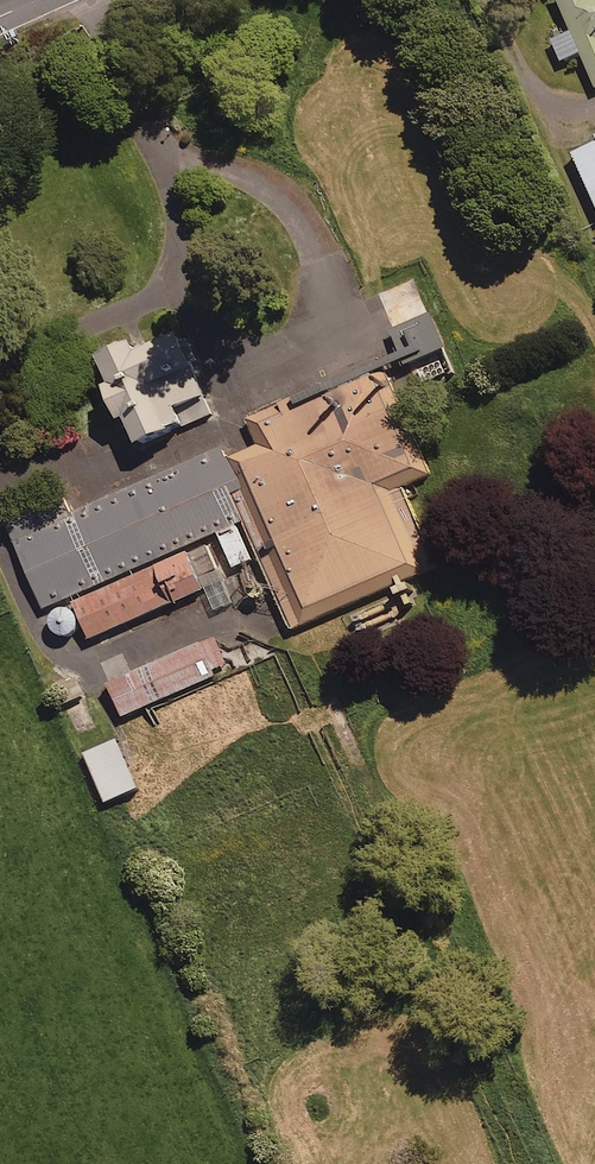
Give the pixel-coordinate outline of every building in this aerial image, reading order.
[(573,28),(554,36),(564,60),(584,52),(594,80),(594,0),(561,0),(573,28)] [(591,137),(593,142),(574,151),(594,197),(594,135),(591,137)] [(432,310),(390,329),(406,366),(449,347),(432,310)] [(139,440),(217,405),(182,328),(138,348),(133,336),(99,352),(111,379),(106,381),(121,415),(127,412),(139,440)] [(258,556),(291,632),(396,586),(398,592),(415,585),(412,579),(439,567),(406,489),(433,478),(385,368),(336,389),(332,381),(245,419),(256,444),(229,456),(242,485),(242,486),(229,492),(241,519),(258,556)] [(218,530),(241,519),(229,492),(229,490),(242,485),(229,456),(222,441),(8,535),(40,608),(69,595),(184,544),(208,534),(218,530)] [(241,519),(218,530),(234,567),(258,556),(241,519)] [(184,544),(69,595),(90,641),(204,591),(184,544)] [(66,608),(54,610),(47,621),(50,631),(61,637),(71,635),(77,624),(75,614),(66,608)] [(106,685),(120,717),(217,674),(214,666),(225,661),(214,637),(106,685)] [(139,787),(118,738),(86,752),(107,801),(139,787)]
